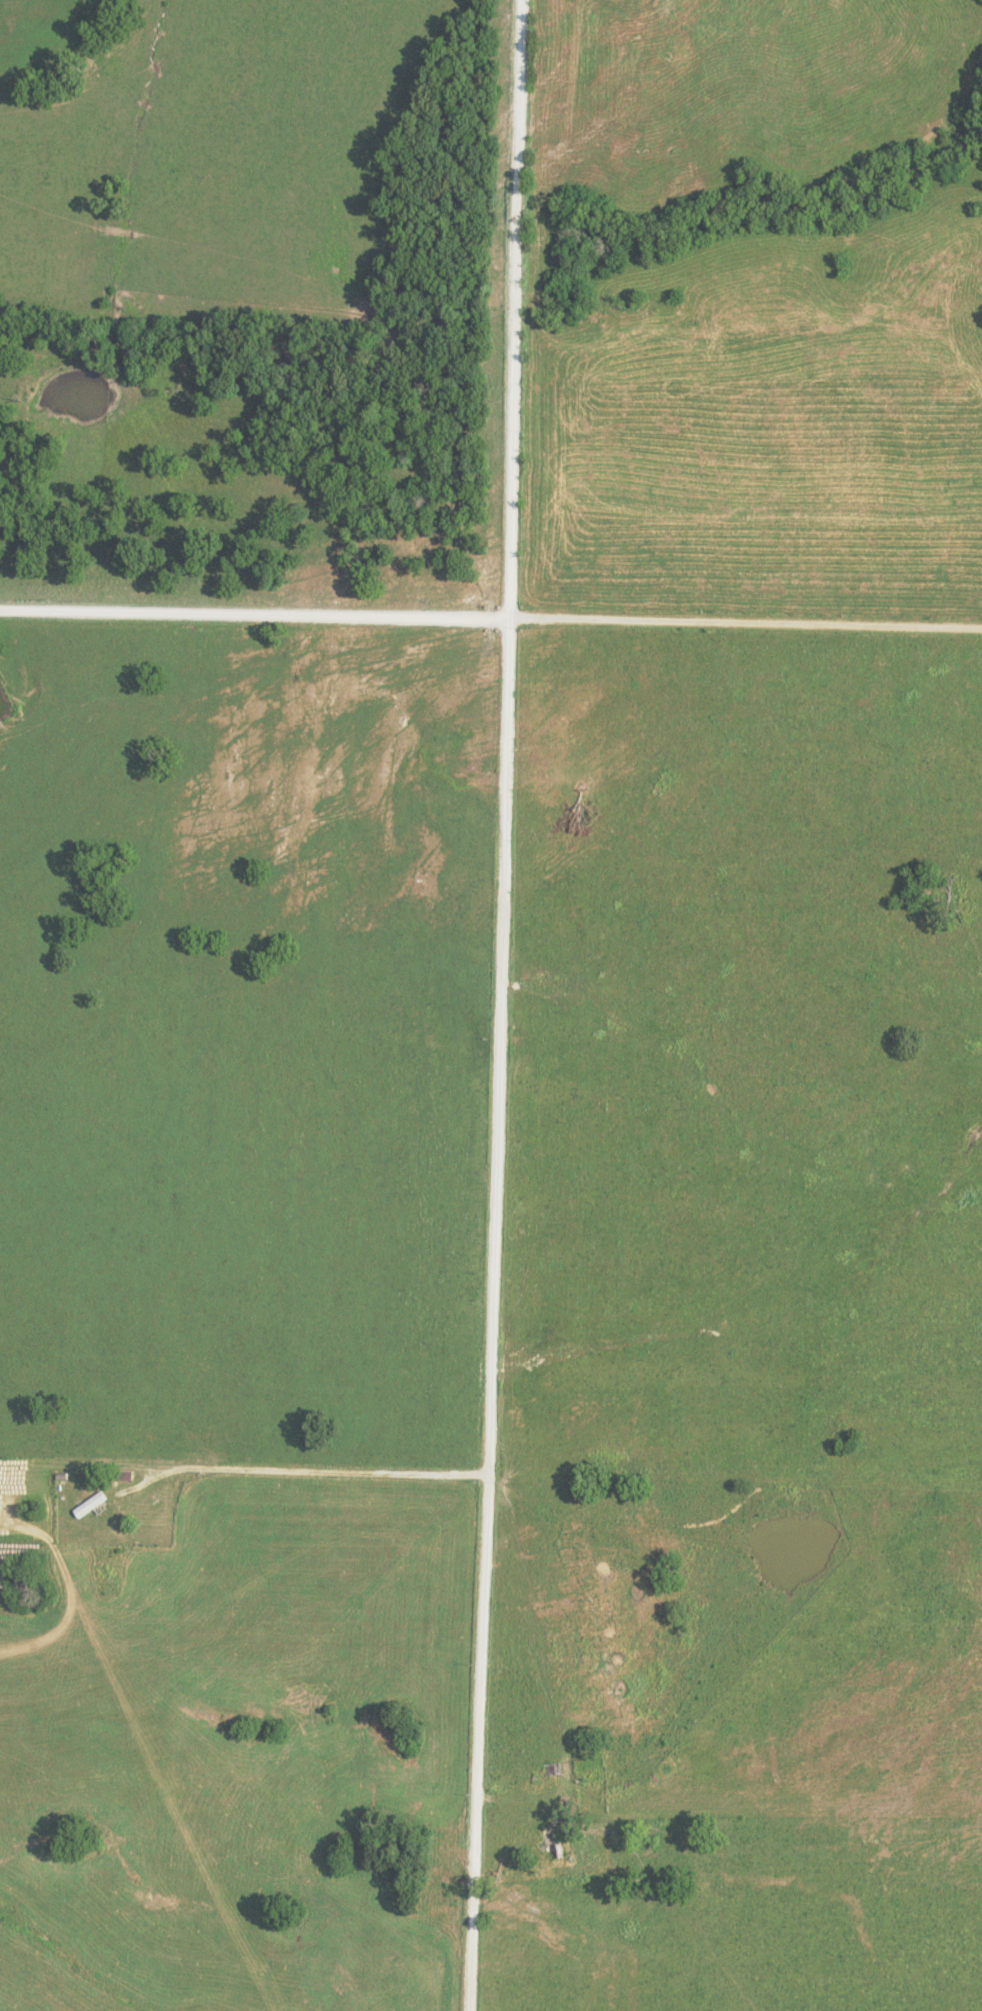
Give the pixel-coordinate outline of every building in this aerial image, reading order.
[(82,1508),(88,1516),(115,1495),(108,1487),(82,1508)]
